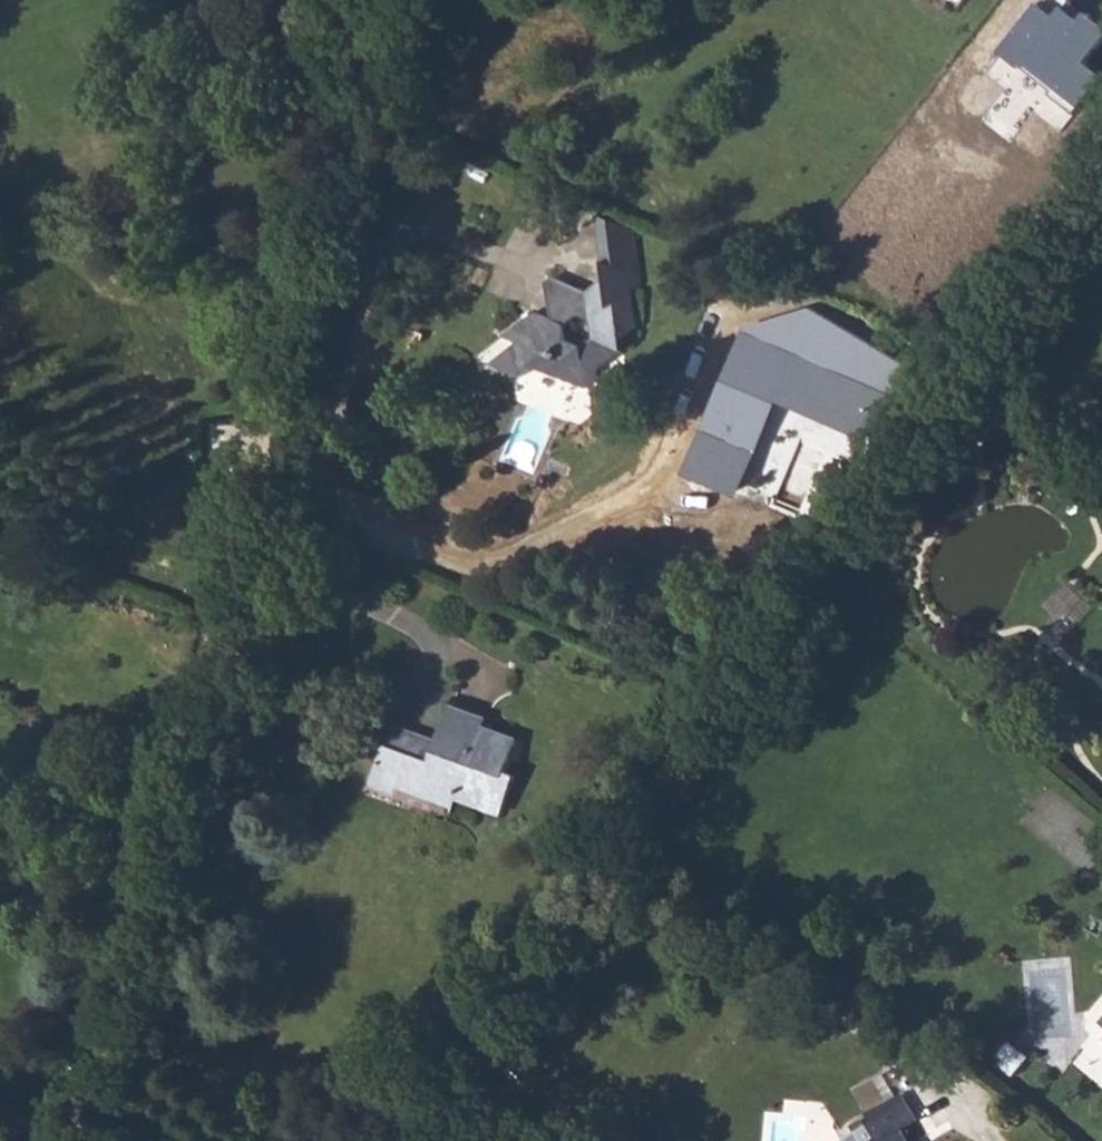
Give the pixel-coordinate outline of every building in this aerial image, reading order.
[(994,51),(1079,120),(1101,92),(1101,74),(1087,61),(1101,43),(1101,16),(1094,9),(1085,21),(1070,9),(1077,0),(1076,0),(1036,0),(994,51)] [(500,335),(516,342),(488,362),(520,375),(534,365),(569,379),(572,379),(585,385),(600,375),(598,369),(623,349),(622,338),(637,326),(631,290),(641,283),(631,227),(595,211),(605,276),(587,289),(551,315),(535,310),(500,335)] [(551,315),(587,289),(553,275),(544,280),(551,315)] [(785,413),(886,458),(931,357),(816,306),(742,332),(678,477),(744,506),(785,413)] [(378,762),(403,771),(399,783),(454,804),(457,797),(502,813),(518,771),(508,767),(518,738),(494,729),(490,738),(481,734),(484,725),(487,717),(451,703),(437,740),(434,747),(414,739),(416,732),(387,721),(380,741),(385,743),(378,762)] [(484,725),(481,734),(490,738),(494,729),(484,725)] [(416,732),(414,739),(434,747),(437,740),(416,732)] [(378,762),(370,783),(395,792),(399,783),(403,771),(378,762)] [(901,1130),(917,1120),(901,1092),(869,1112),(873,1120),(838,1140),(908,1140),(901,1130)]
